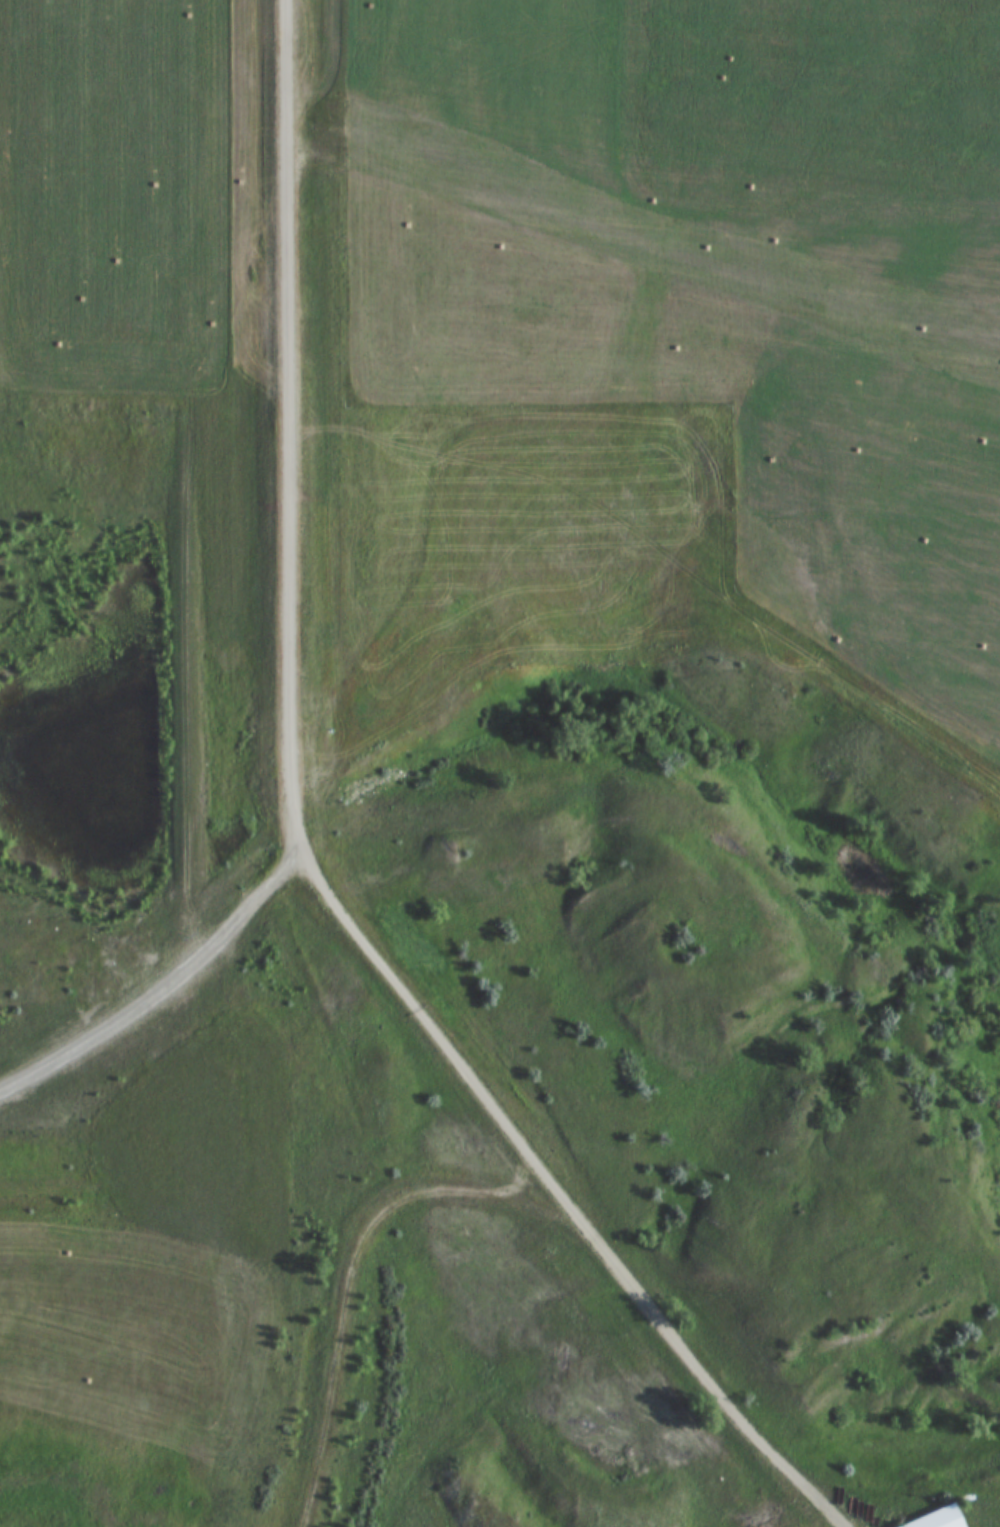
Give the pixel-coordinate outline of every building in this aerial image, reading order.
[(957,1505),(897,1526),(966,1526),(957,1505)]
